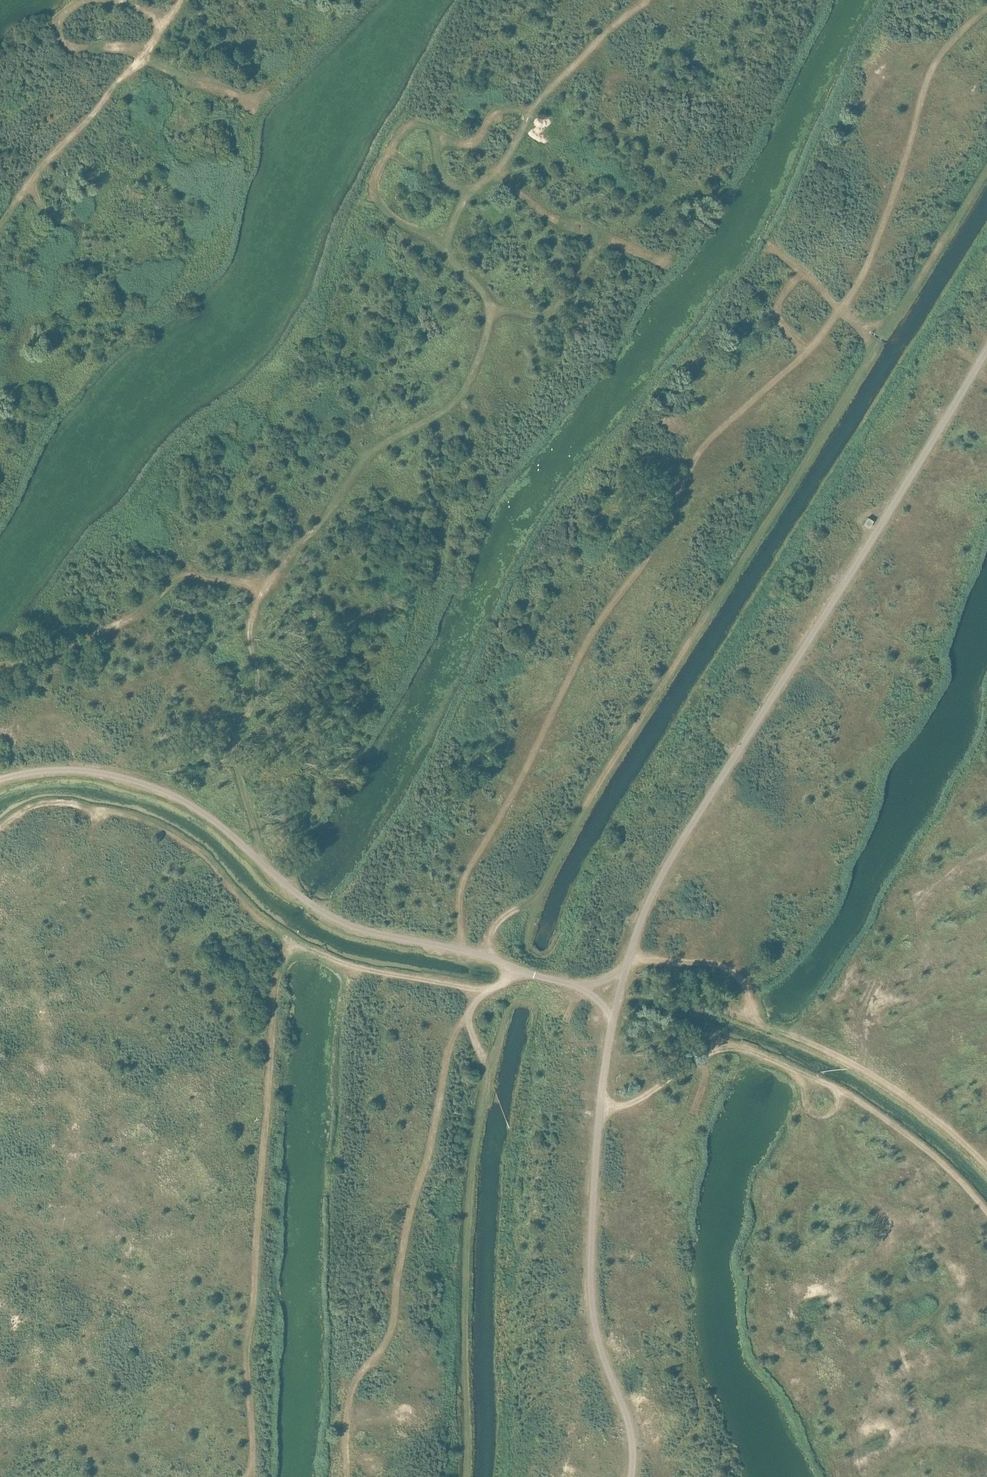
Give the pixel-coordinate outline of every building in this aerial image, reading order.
[(869,526),(874,519),(868,515),(863,523),(869,526)]
